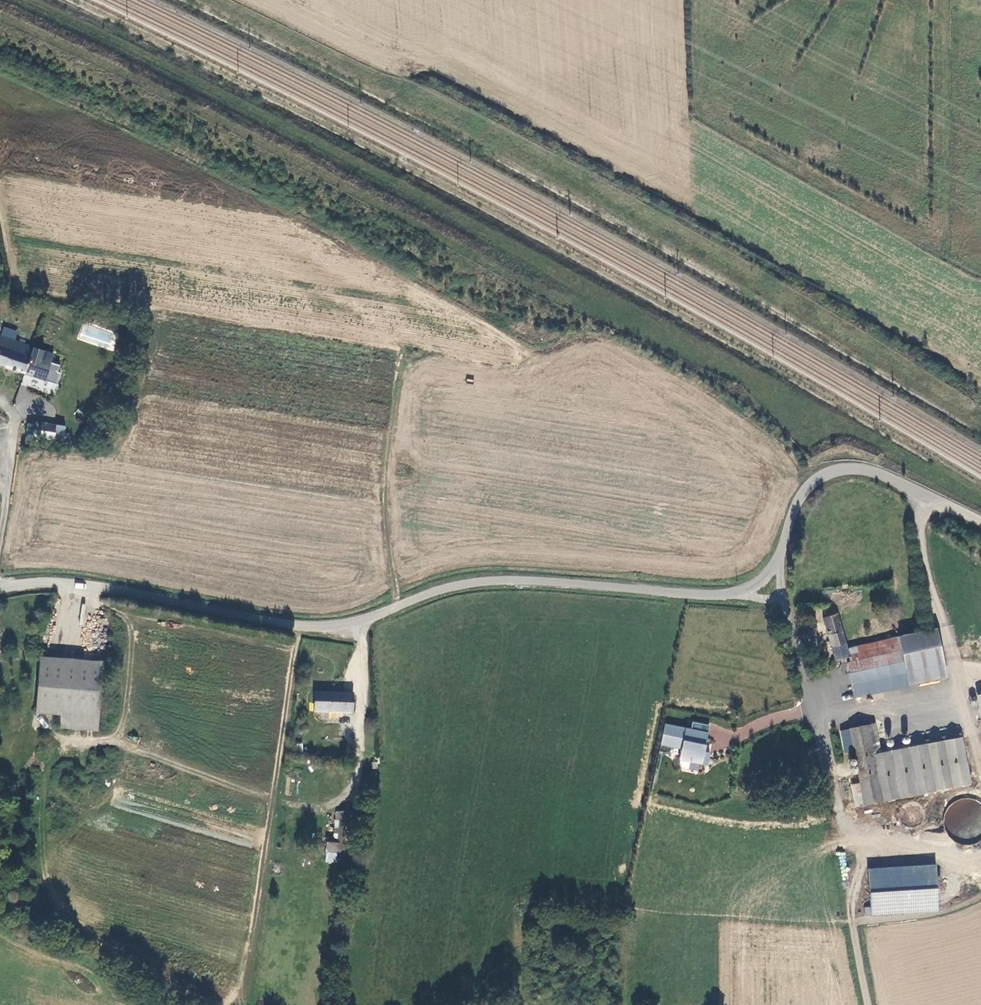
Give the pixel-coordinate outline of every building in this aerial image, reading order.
[(10,371),(29,378),(38,352),(6,340),(1,353),(5,355),(1,367),(10,370),(10,371)] [(38,352),(29,378),(50,384),(59,359),(38,352)] [(849,658),(846,650),(836,612),(832,613),(831,607),(823,609),(825,616),(823,616),(835,662),(849,658)] [(939,626),(846,650),(849,658),(846,659),(857,700),(953,675),(939,626)] [(38,656),(34,712),(58,714),(97,716),(99,660),(38,656)] [(356,713),(357,695),(318,694),(317,712),(356,713)] [(973,695),(980,734),(980,694),(973,695)] [(97,716),(58,714),(58,727),(96,730),(97,716)] [(691,730),(664,724),(660,745),(681,749),(679,760),(707,766),(710,753),(701,752),(703,746),(705,746),(709,726),(692,722),(691,730)] [(875,724),(850,729),(865,805),(971,785),(962,738),(880,753),(875,724)] [(343,845),(346,813),(337,812),(334,845),(322,844),(321,852),(342,854),(343,845)] [(353,814),(346,813),(343,845),(350,846),(353,814)] [(869,893),(937,889),(935,865),(867,870),(869,893)] [(938,910),(937,889),(869,893),(870,907),(870,915),(938,910)]
